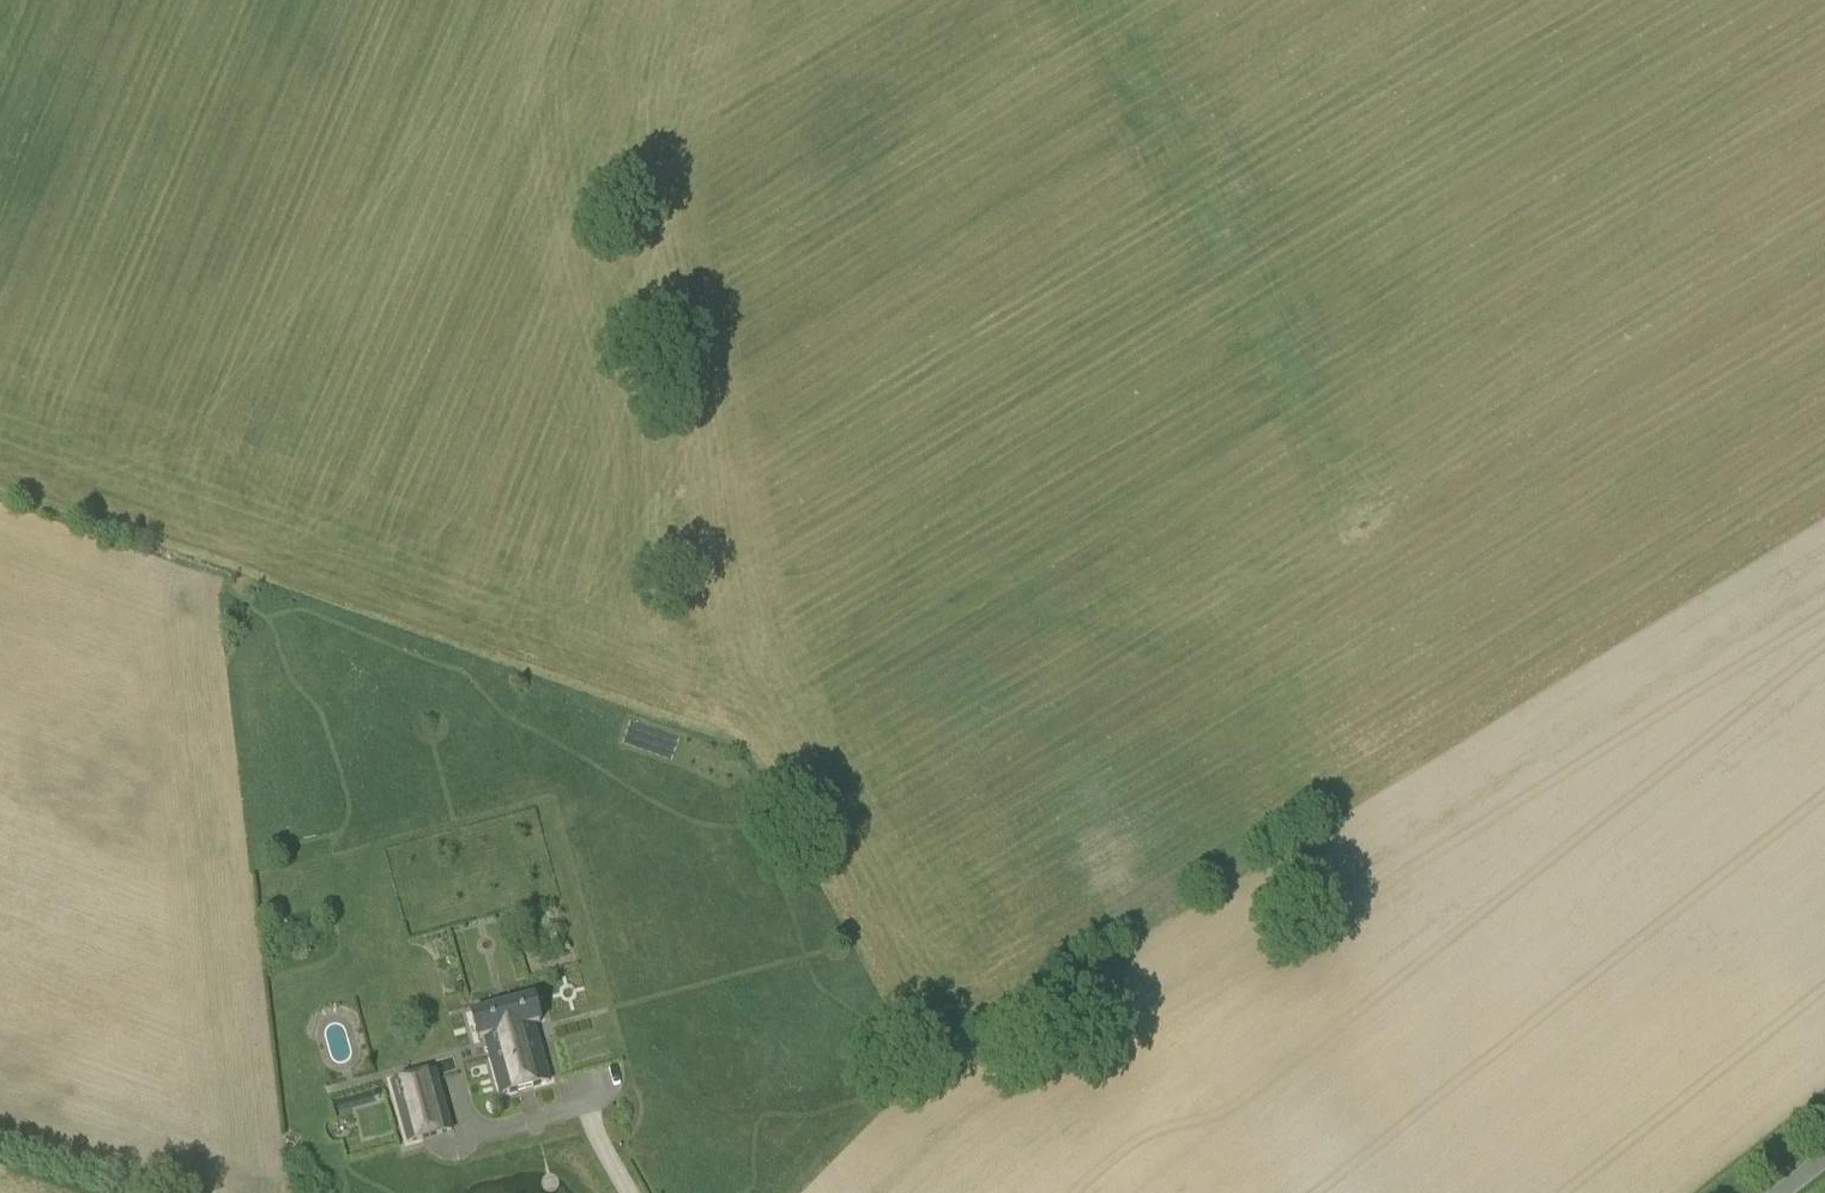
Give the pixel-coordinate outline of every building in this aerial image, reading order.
[(542,1023),(536,999),(512,1006),(510,1001),(494,1005),(495,1010),(473,1016),(480,1040),(486,1038),(502,1095),(551,1082),(535,1025),(542,1023)] [(408,1143),(452,1131),(435,1071),(391,1083),(408,1143)]
